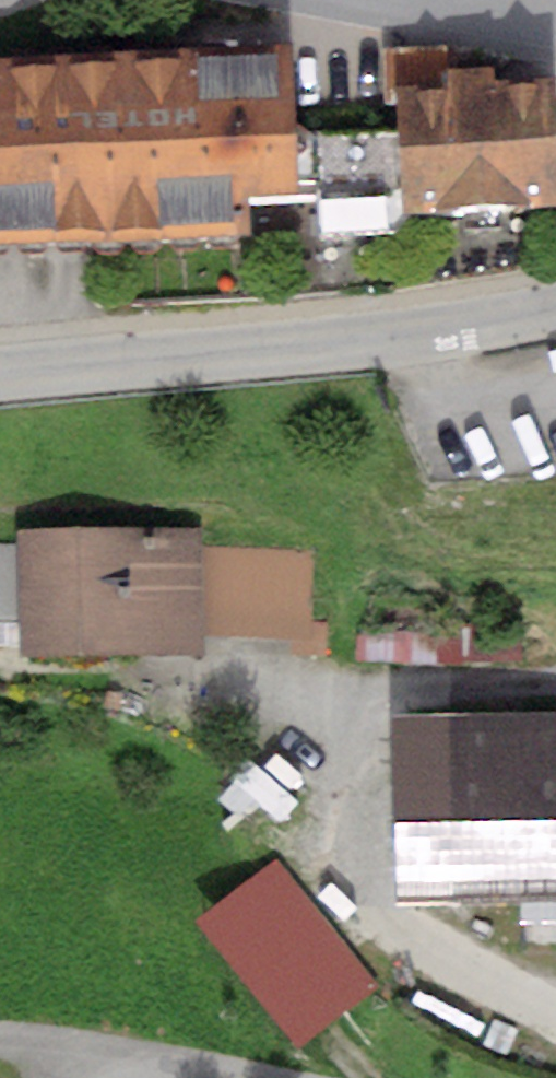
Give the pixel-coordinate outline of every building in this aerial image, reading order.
[(312,237),(304,101),(301,59),(0,76),(0,255),(312,237)] [(408,214),(555,206),(555,92),(555,81),(401,89),(408,214)] [(195,540),(23,545),(26,662),(199,657),(195,540)] [(214,653),(311,654),(311,557),(215,557),(214,653)] [(452,728),(457,903),(555,900),(555,725),(452,728)] [(298,1072),(384,1000),(277,872),(191,944),(298,1072)]
